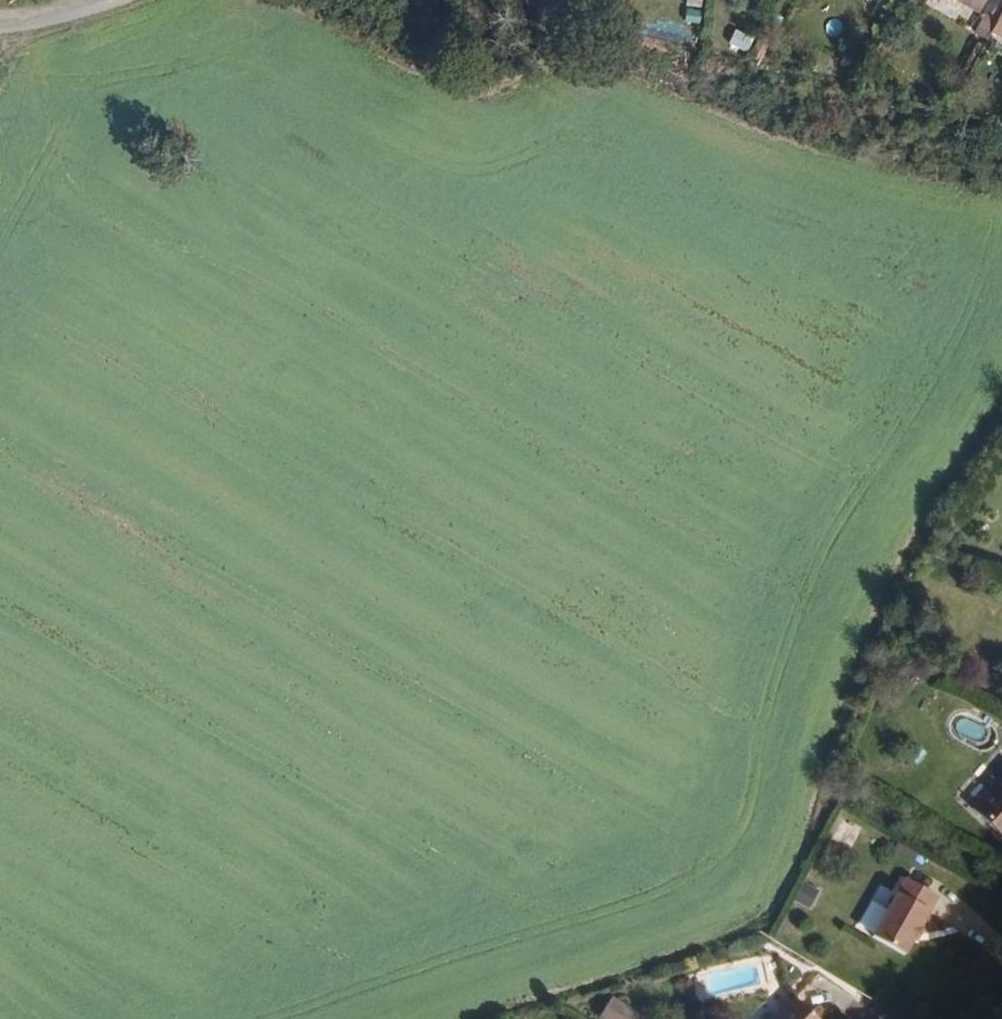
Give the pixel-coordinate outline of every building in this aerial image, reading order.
[(980,12),(986,0),(956,0),(980,12)] [(755,53),(761,40),(744,31),(737,43),(755,53)] [(894,678),(905,656),(897,652),(887,674),(894,678)] [(984,803),(1001,822),(1001,784),(984,803)] [(956,891),(923,874),(914,889),(947,906),(956,891)] [(939,924),(947,906),(914,889),(891,935),(924,952),(933,935),(939,924)] [(938,937),(944,926),(939,924),(933,935),(938,937)] [(804,992),(779,1018),(833,1018),(804,992)] [(649,1017),(613,995),(599,1018),(648,1018),(649,1017)]
